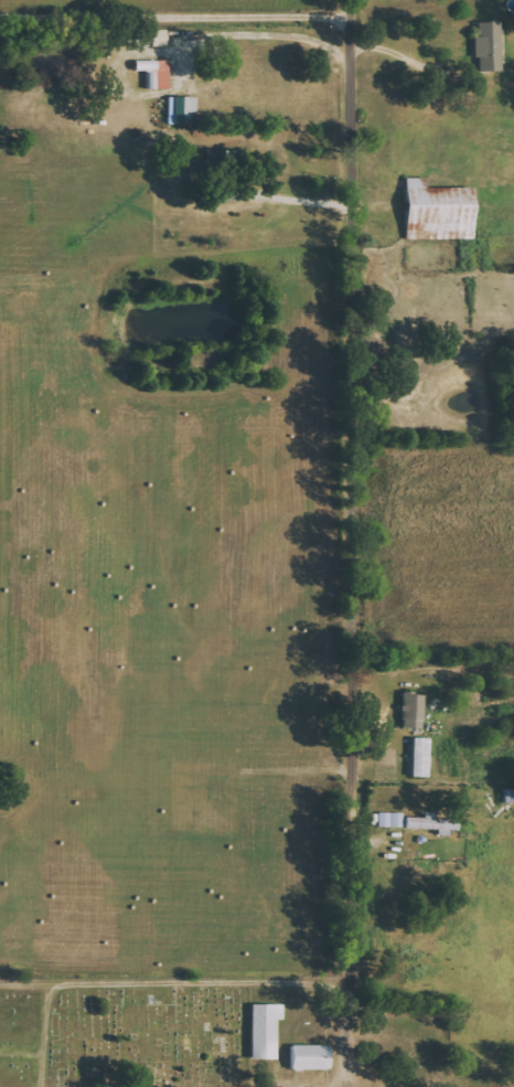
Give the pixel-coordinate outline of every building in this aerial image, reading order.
[(503,72),(502,23),(480,23),(480,38),(476,38),(476,59),(480,59),(481,72),(503,72)] [(169,31),(154,30),(154,47),(168,47),(169,31)] [(158,71),(164,71),(164,61),(137,61),(137,72),(148,72),(148,89),(158,89),(158,71)] [(169,125),(198,124),(198,97),(168,98),(169,125)] [(476,240),(475,188),(428,189),(428,178),(407,178),(408,240),(476,240)] [(424,728),(425,694),(404,693),(404,728),(424,728)] [(413,776),(429,776),(430,738),(414,738),(413,776)] [(404,828),(404,813),(380,813),(380,828),(404,828)] [(436,819),(436,813),(426,813),(426,818),(407,818),(407,829),(439,830),(439,833),(458,834),(459,819),(436,819)] [(278,1060),(278,1020),(285,1020),(285,1005),(253,1005),(252,1059),(278,1060)] [(293,1070),(332,1070),(332,1046),(293,1046),(293,1070)]
